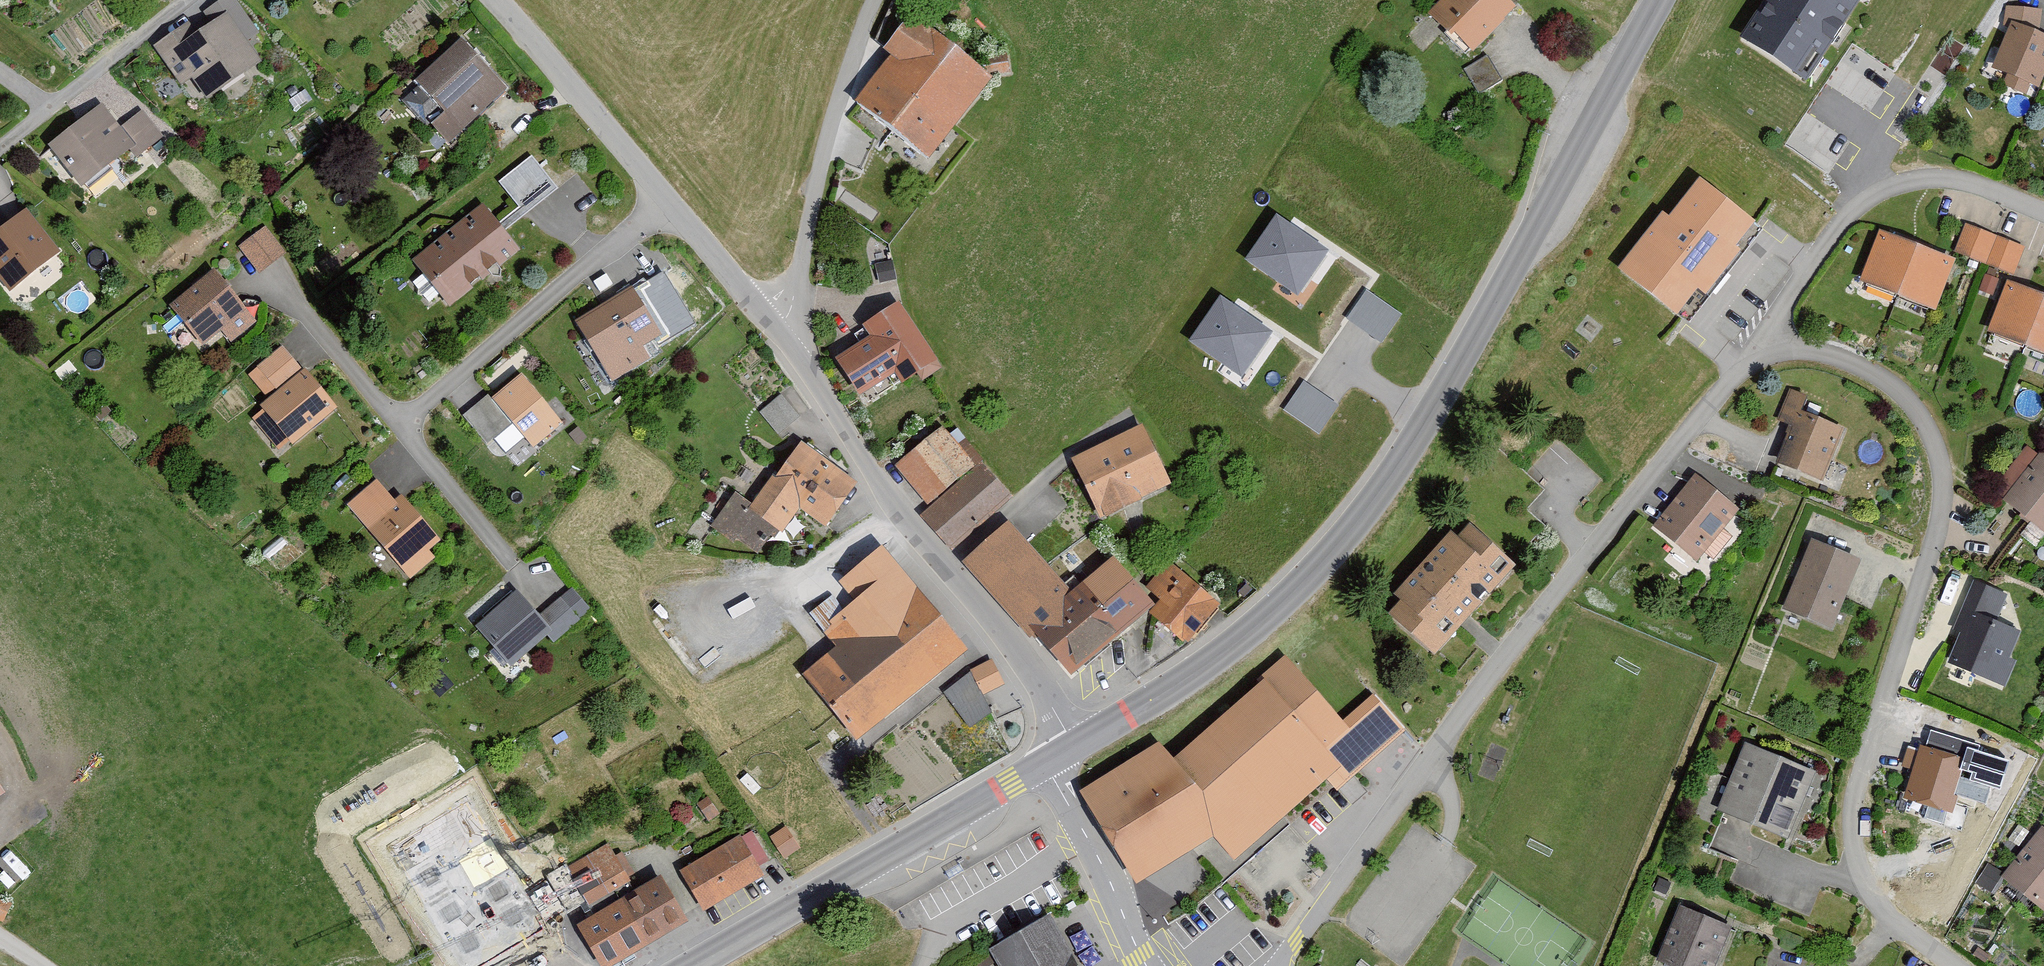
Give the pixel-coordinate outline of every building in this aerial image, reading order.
[(154,48),(182,87),(194,78),(210,101),(265,62),(250,41),(260,34),(236,0),(224,0),(205,14),(213,25),(199,35),(190,22),(154,48)] [(1428,12),(1471,51),(1515,3),(1512,0),(1440,0),(1428,12)] [(1741,37),(1811,83),(1865,0),(1765,0),(1741,37)] [(2009,31),(1995,68),(2008,73),(2003,83),(2026,92),(2031,82),(2042,87),(2043,82),(2043,32),(2041,30),(2043,11),(2005,7),(2003,29),(2009,31)] [(997,79),(919,16),(890,53),(898,59),(860,106),(931,162),(997,79)] [(459,43),(401,98),(447,147),(506,92),(459,43)] [(1487,55),(1464,69),(1479,93),(1502,80),(1487,55)] [(102,105),(48,147),(82,189),(129,152),(136,160),(164,138),(143,111),(121,128),(102,105)] [(519,207),(498,224),(503,230),(556,187),(531,156),(499,182),(519,207)] [(1663,213),(1619,267),(1679,315),(1755,221),(1701,178),(1669,217),(1663,213)] [(484,206),(415,262),(451,307),(520,251),(503,230),(498,224),(484,206)] [(0,230),(0,279),(9,290),(59,250),(26,209),(0,230)] [(1327,249),(1276,214),(1245,259),(1296,294),(1327,249)] [(2026,246),(1967,224),(1956,253),(2015,275),(2026,246)] [(283,251),(265,227),(240,246),(258,270),(283,251)] [(1954,259),(1879,231),(1860,281),(1936,309),(1954,259)] [(663,270),(578,322),(613,379),(652,356),(645,344),(655,338),(659,345),(695,323),(663,270)] [(217,271),(172,306),(204,346),(249,311),(217,271)] [(2014,281),(1994,332),(2043,353),(2043,294),(2014,281)] [(1403,315),(1367,291),(1347,321),(1383,345),(1403,315)] [(1220,297),(1192,340),(1242,373),(1270,331),(1220,297)] [(871,336),(837,357),(860,393),(896,371),(902,381),(937,359),(900,301),(863,324),(871,336)] [(282,347),(258,368),(276,389),(300,369),(282,347)] [(306,368),(261,406),(294,444),(338,406),(306,368)] [(523,373),(493,399),(488,393),(463,415),(488,444),(514,423),(535,447),(565,422),(523,373)] [(1340,407),(1302,382),(1282,411),(1320,436),(1340,407)] [(782,390),(760,408),(779,431),(801,413),(782,390)] [(1807,398),(1789,390),(1777,421),(1792,427),(1779,463),(1825,480),(1845,428),(1802,412),(1807,398)] [(1142,425),(1072,461),(1101,519),(1172,483),(1142,425)] [(931,506),(921,515),(952,549),(1014,495),(984,461),(979,466),(944,426),(897,468),(931,506)] [(859,482),(801,440),(751,508),(777,527),(784,532),(801,509),(826,527),(859,482)] [(2043,450),(2029,468),(2017,458),(1991,491),(2043,533),(2043,450)] [(1740,510),(1696,475),(1654,526),(1698,561),(1740,510)] [(396,503),(379,484),(350,509),(413,580),(438,558),(432,552),(444,541),(404,496),(396,503)] [(777,527),(751,508),(733,495),(711,525),(733,541),(737,535),(759,552),(777,527)] [(1012,525),(970,563),(1068,671),(1146,601),(1110,561),(1074,594),(1012,525)] [(1407,603),(1396,615),(1444,657),(1524,567),(1478,526),(1466,540),(1458,533),(1401,598),(1407,603)] [(1861,559),(1811,538),(1782,608),(1832,629),(1861,559)] [(841,649),(809,676),(863,741),(972,652),(887,549),(844,585),(860,604),(849,613),(836,597),(814,616),(841,649)] [(1219,603),(1169,562),(1148,587),(1164,600),(1152,614),(1187,642),(1219,603)] [(2006,594),(1972,580),(1951,629),(1961,633),(1949,661),(2006,685),(2016,660),(2010,657),(2022,629),(1996,618),(2006,594)] [(517,591),(476,627),(512,667),(548,635),(555,643),(592,610),(572,588),(540,616),(517,591)] [(1158,741),(1077,791),(1135,883),(1146,880),(1168,922),(1191,910),(1289,825),(1282,815),(1326,779),(1340,766),(1323,748),(1348,726),(1342,720),(1285,657),(1173,758),(1158,741)] [(991,660),(971,670),(983,695),(1003,685),(991,660)] [(1372,694),(1342,720),(1348,726),(1323,748),(1340,766),(1326,779),(1338,792),(1406,731),(1372,694)] [(1925,752),(1909,747),(1904,765),(1914,767),(1905,798),(1953,811),(1957,794),(1986,803),(1991,785),(2000,788),(2008,760),(1977,751),(1979,744),(1932,730),(1925,752)] [(1818,771),(1746,743),(1719,811),(1791,839),(1818,771)] [(2043,827),(2002,878),(2043,911),(2043,828),(2043,827)] [(788,828),(773,838),(788,859),(803,849),(788,828)] [(742,837),(685,870),(705,905),(762,871),(742,837)] [(612,846),(570,870),(595,912),(637,888),(612,846)] [(663,880),(582,928),(603,964),(684,915),(663,880)] [(511,965),(521,965),(569,938),(541,890),(486,923),(511,965)] [(0,901),(0,925),(2,925),(9,904),(0,901)] [(1682,905),(1659,961),(1672,965),(1720,965),(1736,927),(1682,905)] [(994,953),(1001,965),(1083,965),(1054,917),(994,953)]
